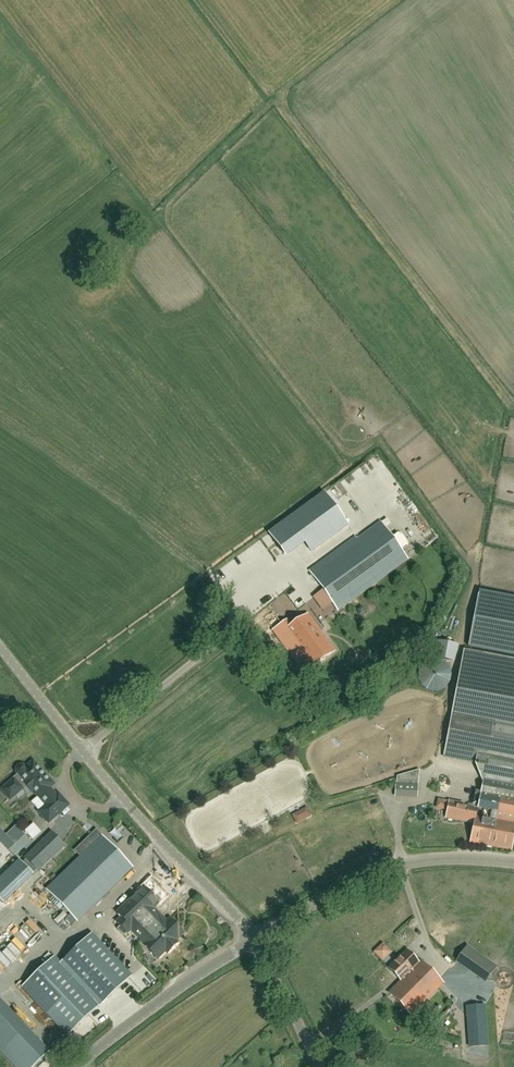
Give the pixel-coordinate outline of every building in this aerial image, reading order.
[(347,525),(324,493),(269,534),(284,554),(303,540),(311,551),(347,525)] [(356,539),(310,572),(338,611),(408,561),(387,531),(363,548),(356,539)] [(242,559),(226,568),(228,572),(244,563),(242,559)] [(479,593),(468,647),(513,656),(513,599),(479,593)] [(287,622),(274,632),(286,649),(293,644),(307,662),(312,669),(334,653),(307,616),(298,622),(293,626),(291,627),(287,622)] [(432,657),(429,665),(422,663),(416,686),(443,693),(452,663),(432,657)] [(443,759),(474,765),(482,782),(479,797),(478,807),(498,810),(495,820),(490,820),(489,826),(486,826),(473,824),(470,843),(511,850),(513,836),(513,671),(461,661),(443,759)] [(68,806),(58,795),(56,796),(49,789),(53,785),(33,762),(26,768),(25,767),(24,766),(22,766),(20,766),(18,767),(17,768),(16,770),(16,772),(17,774),(18,774),(14,778),(15,779),(2,790),(10,800),(16,795),(27,786),(32,792),(33,791),(39,798),(40,797),(47,805),(39,812),(48,823),(68,806)] [(396,786),(395,797),(416,798),(416,787),(396,786)] [(437,799),(435,809),(447,811),(446,818),(456,821),(456,818),(474,821),(473,824),(486,826),(489,826),(490,820),(475,817),(477,809),(459,806),(459,803),(449,801),(437,799)] [(295,824),(311,815),(305,806),(290,815),(295,824)] [(31,841),(40,833),(32,823),(22,831),(31,841)] [(81,857),(46,890),(77,922),(132,868),(101,837),(103,836),(97,829),(75,851),(81,857)] [(38,872),(65,845),(52,831),(25,858),(38,872)] [(0,879),(0,900),(3,903),(32,875),(20,861),(0,879)] [(121,918),(116,923),(127,934),(131,930),(144,944),(143,945),(157,959),(165,951),(167,953),(178,943),(176,941),(183,934),(169,919),(166,923),(158,915),(153,909),(162,899),(164,900),(168,896),(158,886),(160,885),(152,877),(143,885),(144,886),(143,888),(116,913),(121,918)] [(44,896),(31,908),(36,914),(49,903),(54,909),(49,913),(57,922),(65,914),(50,897),(47,900),(44,896)] [(91,935),(60,964),(54,958),(22,988),(67,1035),(98,1006),(99,1007),(131,977),(91,935)] [(372,952),(381,960),(390,950),(381,942),(372,952)] [(20,957),(10,946),(0,956),(0,965),(5,971),(20,957)] [(467,946),(456,961),(464,967),(475,952),(467,946)] [(412,1014),(425,1001),(442,983),(420,961),(418,964),(406,951),(389,968),(401,982),(391,993),(412,1014)] [(488,961),(478,976),(486,982),(496,967),(488,961)] [(12,1066),(32,1066),(47,1053),(0,1004),(0,1055),(12,1066)] [(467,1008),(469,1047),(487,1046),(485,1006),(467,1008)]
